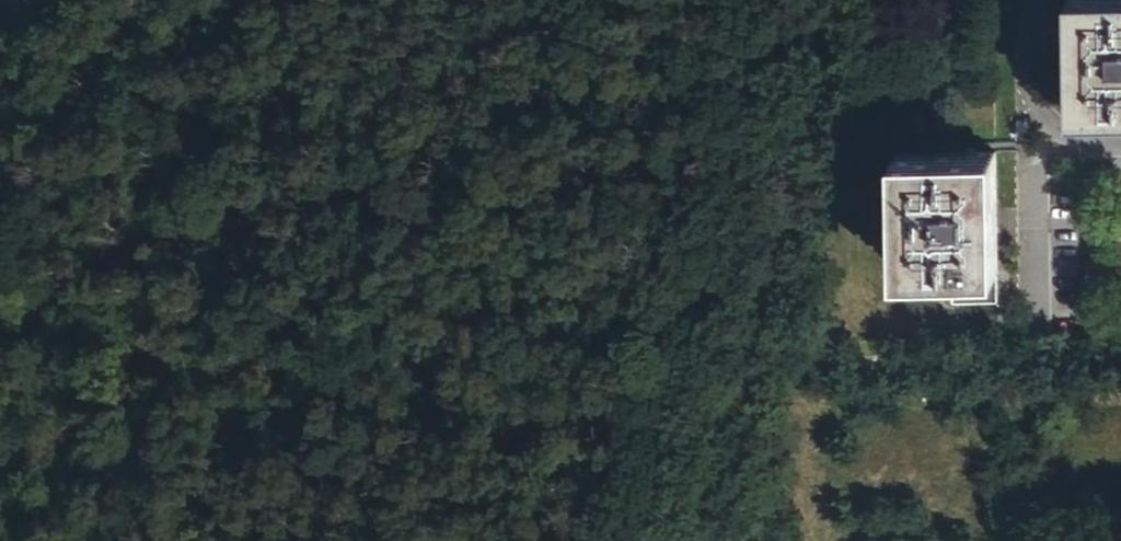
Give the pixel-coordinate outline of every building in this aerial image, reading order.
[(1070,112),(1120,111),(1120,0),(1069,0),(1070,112)] [(992,146),(894,147),(897,266),(994,264),(992,146)]
